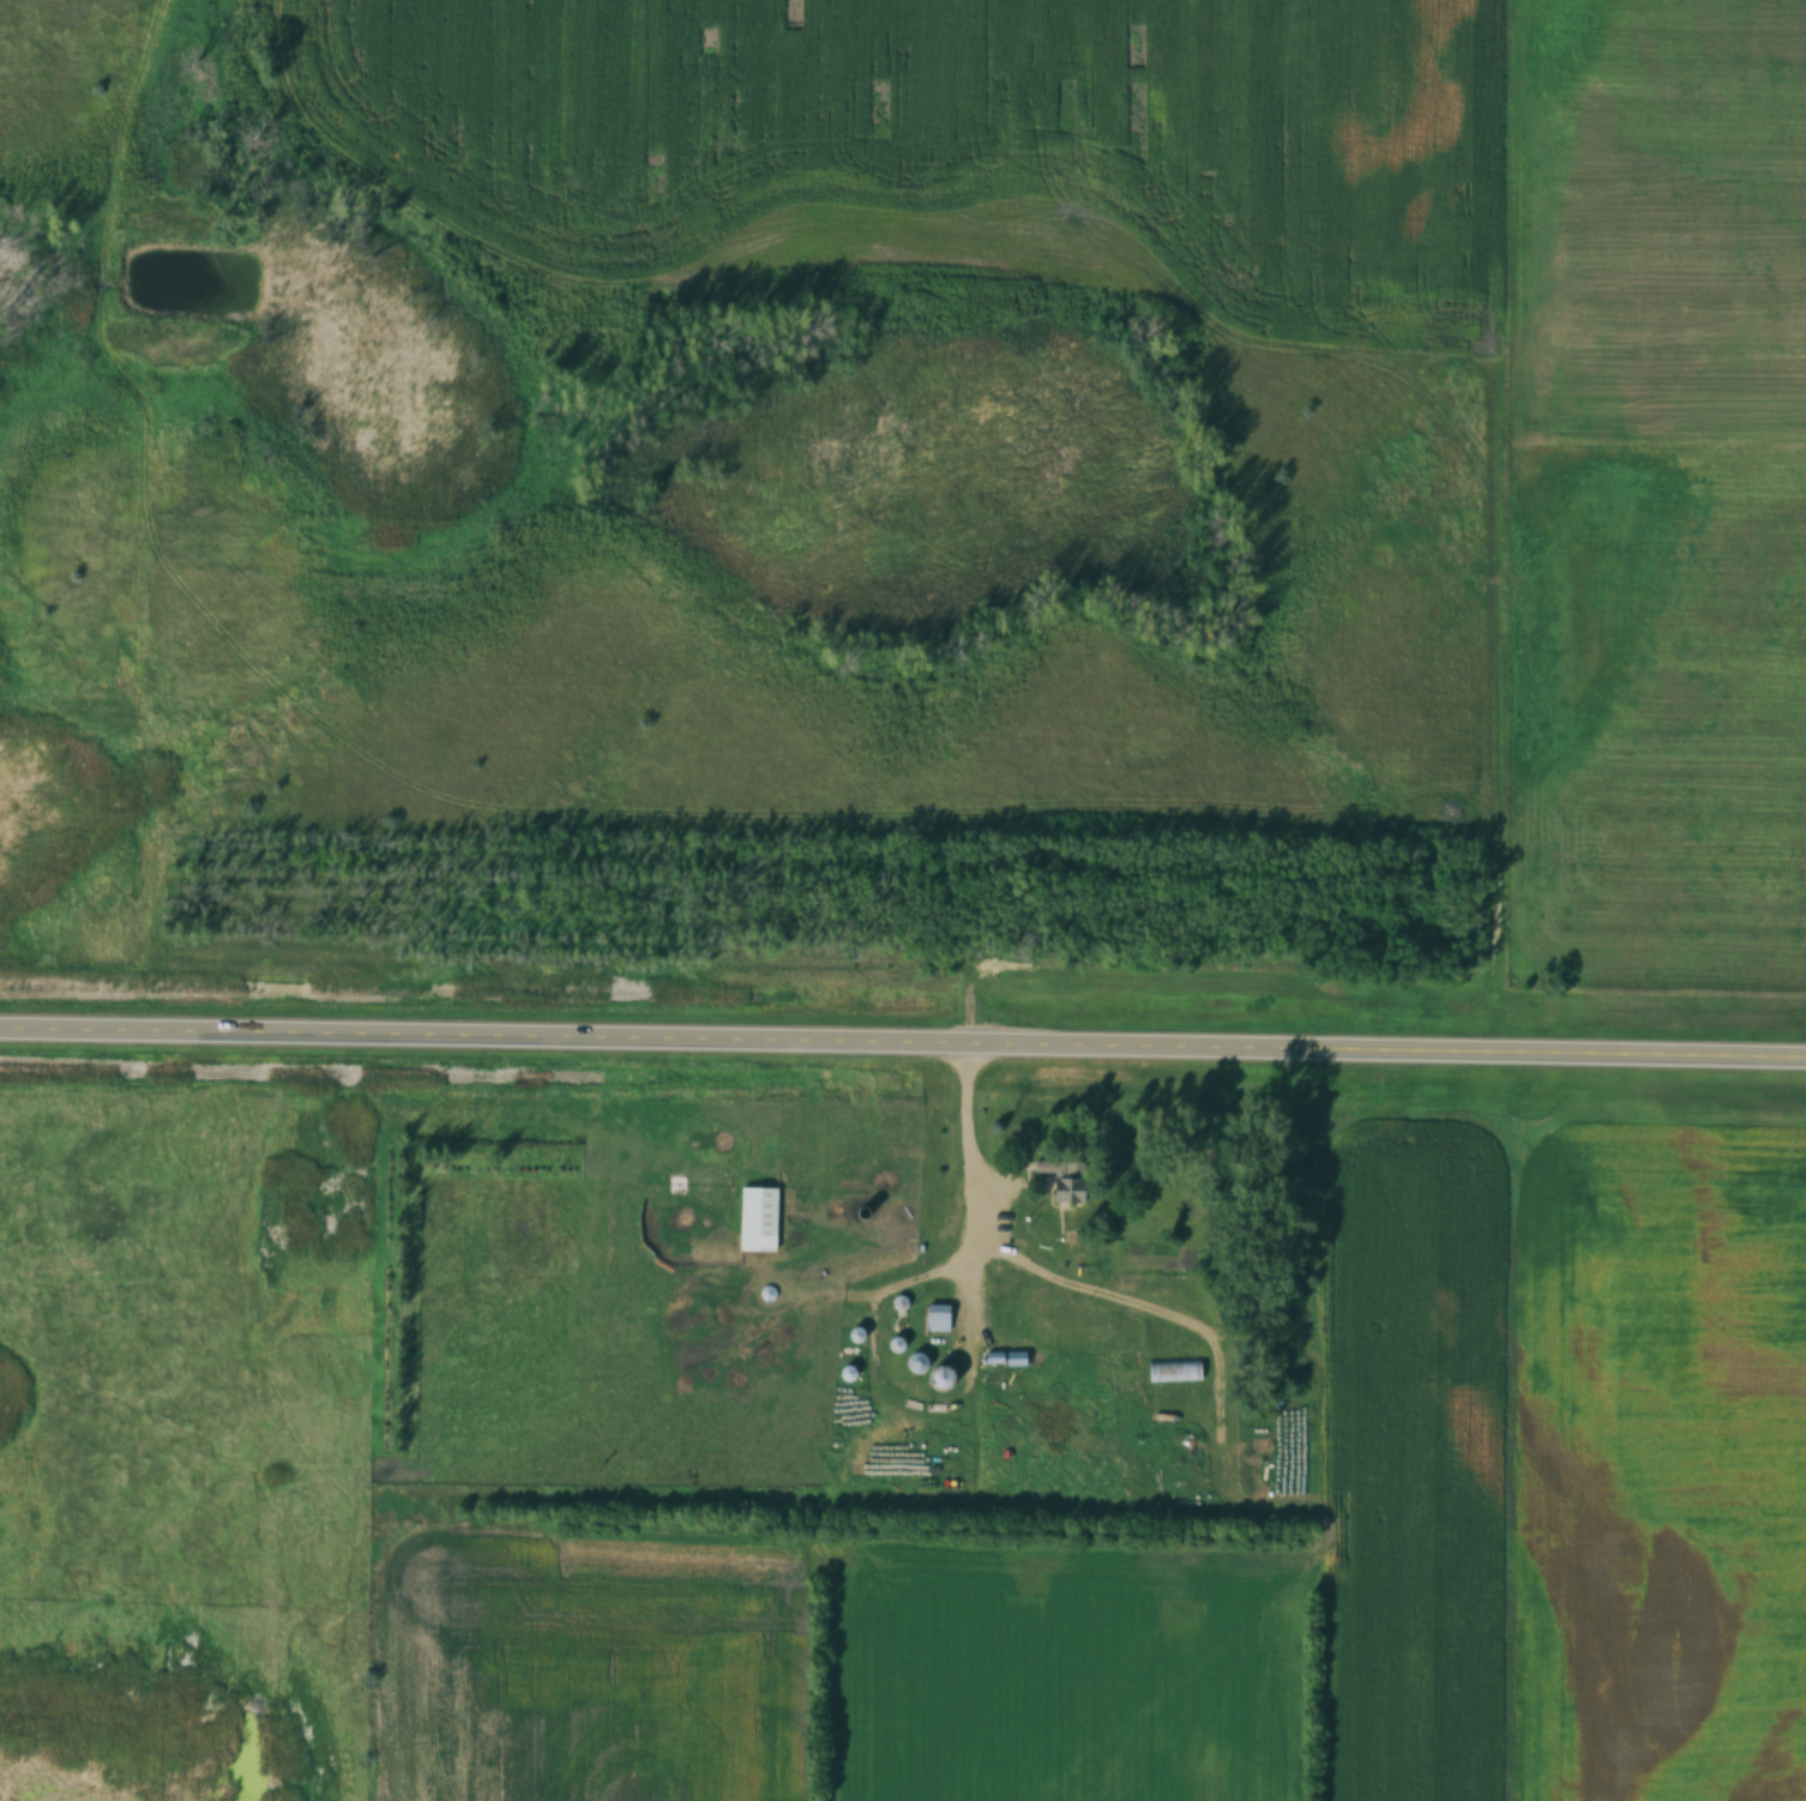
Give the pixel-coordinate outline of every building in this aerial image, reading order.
[(1054,1189),(1046,1189),(1046,1204),(1083,1204),(1083,1177),(1054,1177),(1054,1189)] [(775,1251),(776,1187),(737,1187),(736,1251),(775,1251)] [(1023,1364),(1022,1352),(1002,1353),(1003,1365),(1023,1364)] [(1198,1362),(1146,1362),(1146,1381),(1198,1381),(1198,1362)]
